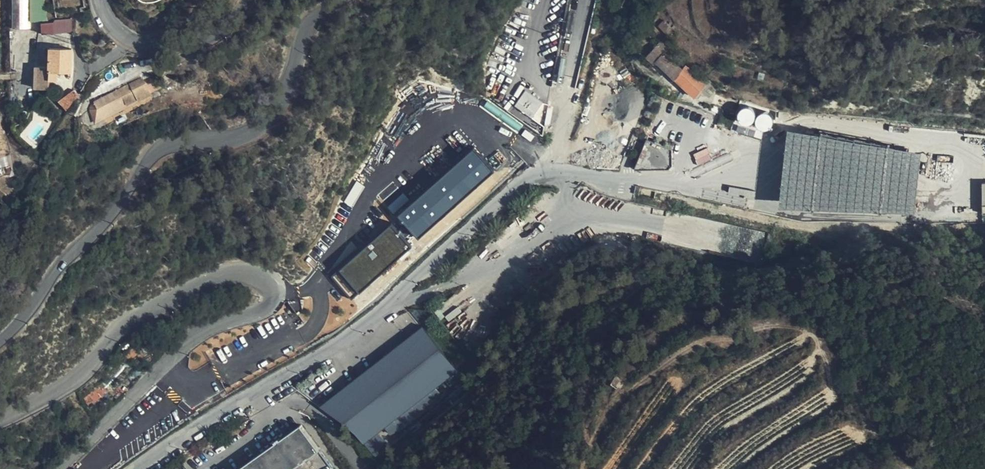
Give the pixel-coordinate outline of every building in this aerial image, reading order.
[(31,0),(14,0),(14,26),(31,26),(31,0)] [(74,31),(74,18),(42,19),(42,31),(74,31)] [(665,20),(659,25),(674,41),(678,38),(679,36),(665,20)] [(701,80),(685,65),(683,68),(665,52),(668,48),(660,41),(647,55),(656,63),(657,62),(695,97),(703,89),(711,96),(718,87),(704,75),(701,80)] [(73,48),(51,47),(50,70),(72,71),(73,48)] [(129,83),(138,100),(148,94),(140,77),(129,83)] [(139,102),(138,100),(129,83),(94,101),(90,104),(89,107),(89,110),(94,124),(139,102)] [(78,94),(72,87),(68,91),(74,98),(78,94)] [(666,106),(668,99),(657,96),(655,103),(666,106)] [(735,115),(738,100),(734,98),(734,100),(729,113),(735,115)] [(753,107),(738,100),(735,115),(736,116),(739,108),(752,113),(753,107)] [(0,105),(0,176),(15,173),(0,105)] [(736,116),(758,124),(772,129),(772,126),(774,122),(752,113),(739,108),(736,116)] [(718,126),(730,130),(734,116),(722,112),(718,126)] [(508,145),(523,127),(514,121),(500,138),(508,145)] [(923,146),(787,129),(778,208),(914,224),(923,146)] [(712,142),(717,155),(733,149),(728,136),(712,142)] [(671,150),(645,140),(640,155),(667,168),(672,166),(671,150)] [(496,178),(482,165),(476,170),(489,185),(496,178)] [(485,191),(473,178),(463,188),(475,200),(485,191)] [(419,244),(458,209),(443,191),(427,206),(425,204),(419,209),(420,212),(404,226),(419,244)] [(350,225),(358,209),(348,205),(341,221),(350,225)] [(403,270),(376,243),(369,248),(396,276),(403,270)] [(402,265),(414,254),(406,244),(393,256),(402,265)] [(380,282),(378,279),(371,272),(375,268),(368,261),(364,265),(363,264),(348,278),(365,297),(380,282)] [(371,272),(378,279),(382,276),(375,268),(371,272)] [(466,328),(452,312),(443,319),(458,337),(466,328)] [(435,389),(418,351),(402,358),(419,396),(435,389)] [(616,387),(623,379),(617,374),(610,383),(616,387)] [(299,428),(241,468),(329,468),(299,428)]
